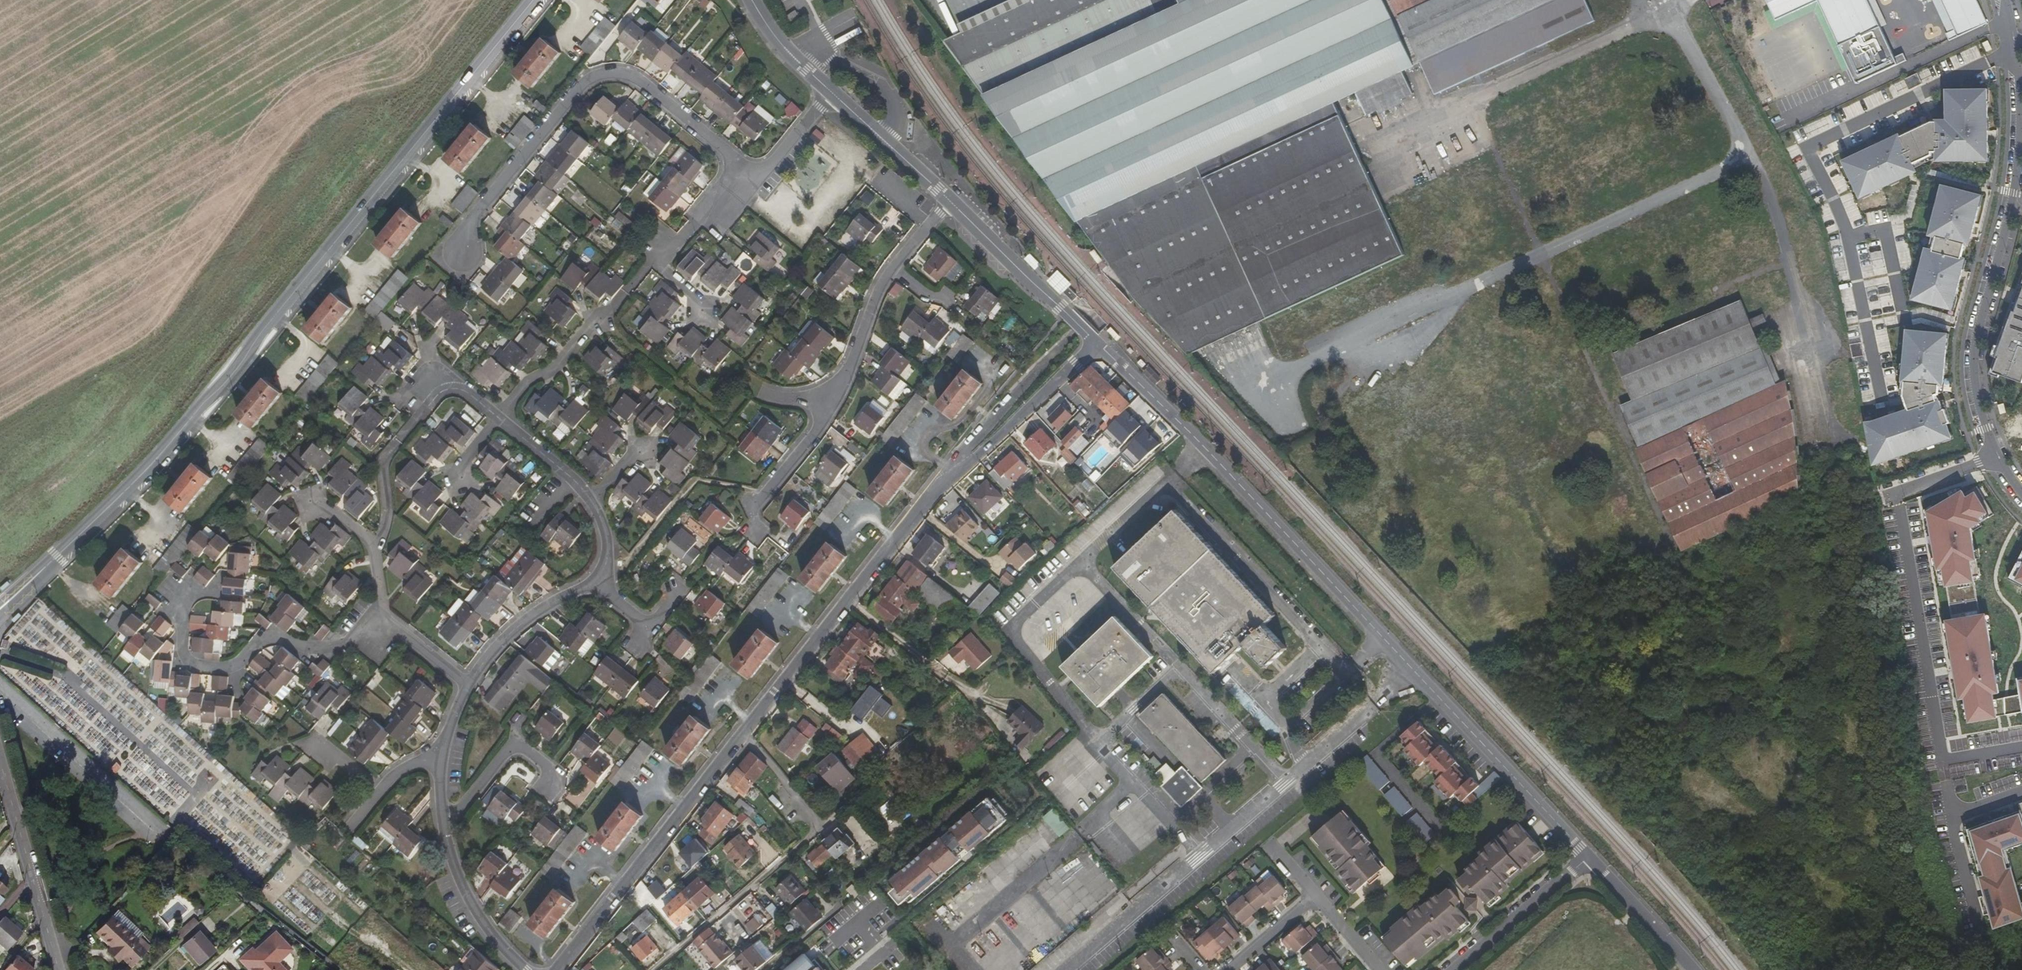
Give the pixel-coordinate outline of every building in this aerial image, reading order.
[(705,9),(711,2),(709,0),(695,0),(705,9)] [(1135,298),(1168,334),(1188,355),(1258,323),(1405,255),(1393,228),(1382,204),(1335,102),(1357,92),(1367,115),(1379,109),(1401,99),(1413,93),(1402,71),(1415,65),(1421,63),(1436,95),(1548,43),(1596,21),(1586,0),(1032,0),(962,32),(954,36),(948,39),(943,41),(953,54),(1135,298)] [(962,32),(1032,0),(1011,0),(959,24),(962,32)] [(1776,20),(1818,0),(1857,84),(1906,61),(1904,55),(1895,59),(1868,0),(1767,0),(1776,20)] [(1955,30),(1947,34),(1950,41),(1987,23),(1976,0),(1941,0),(1955,30)] [(801,19),(796,11),(787,17),(792,25),(801,19)] [(591,57),(602,43),(612,31),(602,23),(592,35),(581,49),(591,57)] [(634,53),(638,48),(646,55),(645,56),(653,63),(661,69),(662,68),(669,73),(673,69),(681,75),(680,77),(687,83),(695,90),(697,88),(704,94),(700,99),(708,105),(707,106),(714,113),(722,120),(724,118),(730,124),(732,124),(747,136),(749,133),(752,135),(757,140),(770,124),(754,111),(756,109),(748,103),(745,108),(729,95),(714,82),(717,78),(702,65),(686,52),(683,57),(667,44),(652,32),(649,35),(634,23),(621,39),(628,45),(626,46),(634,53)] [(652,32),(667,44),(672,40),(656,27),(652,32)] [(561,53),(545,40),(517,75),(533,88),(561,53)] [(1987,41),(1982,44),(1986,52),(1991,50),(1987,41)] [(1909,90),(1923,84),(1918,73),(1904,79),(1909,90)] [(1978,90),(1978,92),(1984,92),(1985,101),(1987,101),(1987,102),(1988,102),(1988,90),(1978,90)] [(1874,146),(1853,156),(1854,158),(1845,162),(1850,173),(1849,174),(1854,185),(1855,185),(1858,190),(1860,195),(1868,191),(1869,194),(1870,193),(1889,184),(1889,182),(1897,179),(1898,180),(1914,173),(1912,169),(1910,165),(1931,156),(1931,153),(1938,153),(1938,160),(1941,160),(1950,159),(1964,159),(1964,161),(1978,161),(1978,159),(1988,159),(1988,158),(1988,131),(1986,131),(1986,124),(1988,123),(1987,102),(1987,101),(1985,101),(1984,92),(1978,92),(1973,92),(1960,92),(1960,93),(1949,93),(1948,93),(1948,102),(1946,102),(1946,103),(1946,116),(1948,116),(1953,116),(1953,122),(1948,122),(1931,123),(1892,141),(1890,139),(1881,143),(1874,146)] [(779,93),(775,98),(783,105),(787,100),(779,93)] [(607,125),(614,117),(629,130),(628,131),(643,143),(659,156),(660,155),(673,140),(665,134),(666,132),(658,125),(651,119),(649,120),(642,114),(635,107),(636,106),(628,100),(622,107),(614,101),(613,102),(605,96),(592,113),(607,125)] [(1381,114),(1403,103),(1401,99),(1379,109),(1381,114)] [(534,107),(543,115),(548,109),(538,101),(534,107)] [(789,118),(795,115),(799,117),(803,112),(793,103),(788,108),(789,114),(788,115),(789,118)] [(505,141),(515,150),(531,129),(522,121),(505,141)] [(463,173),(491,138),(476,125),(447,159),(463,173)] [(567,139),(566,137),(559,145),(561,146),(555,154),(553,152),(547,160),(540,168),(541,170),(535,177),(541,182),(535,190),(533,188),(527,196),(520,204),(522,206),(516,212),(509,220),(508,219),(501,227),(507,231),(500,239),(502,240),(496,248),(507,258),(501,266),(499,265),(493,272),(487,280),(488,281),(482,288),(499,302),(511,287),(523,271),(512,261),(524,246),(523,245),(519,241),(530,228),(532,226),(546,210),(558,195),(552,190),(564,175),(577,160),(590,144),(574,130),(574,131),(567,139)] [(823,136),(817,131),(812,137),(818,141),(823,136)] [(926,133),(913,141),(920,152),(933,144),(926,133)] [(675,167),(676,168),(663,183),(650,199),(667,212),(674,204),(675,205),(681,198),(688,190),(686,189),(692,181),(693,182),(699,174),(698,173),(704,165),(688,152),(675,167)] [(1931,156),(1910,165),(1912,169),(1933,160),(1938,160),(1938,153),(1931,153),(1931,156)] [(1854,158),(1853,156),(1842,161),(1848,174),(1849,174),(1850,173),(1845,162),(1854,158)] [(641,180),(648,185),(653,177),(646,172),(641,180)] [(452,206),(462,214),(479,194),(469,185),(452,206)] [(1918,288),(1916,298),(1917,299),(1927,301),(1927,302),(1941,306),(1941,305),(1945,306),(1952,308),(1954,299),(1956,299),(1964,271),(1962,270),(1964,261),(1962,260),(1968,239),(1972,240),(1980,207),(1978,206),(1980,198),(1973,197),(1968,195),(1956,192),(1945,189),(1943,197),(1940,197),(1937,211),(1939,211),(1936,222),(1934,222),(1930,236),(1933,237),(1937,238),(1934,252),(1929,251),(1928,251),(1925,260),(1924,259),(1917,288),(1918,288)] [(1860,195),(1858,190),(1855,191),(1860,200),(1871,195),(1870,193),(1869,194),(1868,191),(1860,195)] [(867,191),(860,199),(868,207),(876,198),(867,191)] [(1984,197),(1974,194),(1973,197),(1980,198),(1978,206),(1980,207),(1981,207),(1984,197)] [(422,224),(406,211),(378,245),(393,258),(422,224)] [(634,225),(619,213),(616,217),(631,229),(634,225)] [(872,243),(883,229),(870,218),(868,220),(865,218),(861,215),(848,231),(863,243),(867,238),(872,243)] [(440,221),(449,229),(454,224),(445,216),(440,221)] [(519,241),(523,245),(535,232),(530,228),(519,241)] [(760,254),(755,260),(759,265),(768,272),(776,262),(771,258),(779,248),(761,233),(750,247),(757,252),(760,254)] [(1937,238),(1933,237),(1929,251),(1934,252),(1937,238)] [(945,277),(958,262),(940,247),(933,254),(935,256),(924,269),(938,281),(943,275),(945,277)] [(693,280),(698,274),(700,271),(706,276),(703,278),(702,280),(717,292),(722,285),(724,283),(730,287),(741,274),(731,266),(728,270),(717,262),(707,254),(704,258),(694,250),(680,267),(679,268),(693,280)] [(841,291),(843,292),(850,285),(857,276),(855,275),(861,268),(845,254),(832,270),(819,285),(835,298),(841,291)] [(1042,265),(1031,254),(1025,260),(1036,271),(1042,265)] [(578,260),(562,279),(576,290),(582,283),(584,281),(590,286),(601,272),(591,263),(587,267),(578,260)] [(391,281),(401,289),(409,278),(400,271),(391,281)] [(1058,271),(1049,281),(1054,286),(1062,294),(1072,284),(1058,271)] [(601,272),(590,286),(588,288),(587,289),(600,301),(605,295),(608,292),(614,297),(625,284),(616,275),(612,280),(601,272)] [(2021,383),(2021,280),(1998,346),(1994,357),(1996,358),(1997,358),(1992,372),(2000,375),(2021,383)] [(665,316),(668,318),(670,320),(681,305),(674,300),(671,297),(676,291),(663,281),(655,290),(659,294),(650,304),(665,316)] [(896,297),(903,287),(896,282),(889,292),(896,297)] [(1078,296),(1063,282),(1059,286),(1073,300),(1078,296)] [(739,311),(737,309),(734,307),(723,321),(730,327),(732,329),(728,335),(741,346),(749,337),(744,333),(752,323),(761,312),(756,309),(765,299),(746,283),(735,297),(742,303),(744,305),(739,311)] [(799,284),(795,288),(802,294),(806,290),(799,284)] [(413,314),(419,307),(421,305),(427,310),(425,312),(423,314),(437,326),(442,320),(444,317),(450,322),(459,311),(461,308),(452,300),(449,303),(439,295),(438,296),(428,288),(425,293),(414,285),(399,303),(413,314)] [(571,299),(570,297),(558,287),(550,297),(554,301),(546,311),(559,322),(564,326),(576,312),(569,307),(566,305),(571,299)] [(806,290),(802,294),(807,298),(813,290),(809,287),(806,290)] [(1000,299),(983,287),(979,291),(978,294),(975,292),(964,306),(983,321),(1000,299)] [(376,319),(378,316),(393,299),(383,291),(367,311),(376,319)] [(353,308),(337,295),(308,329),(324,343),(353,308)] [(1952,308),(1945,306),(1945,309),(1955,312),(1958,300),(1956,299),(1954,299),(1952,308)] [(1743,300),(1729,305),(1718,310),(1614,353),(1633,401),(1621,406),(1640,450),(1638,451),(1683,549),(1798,496),(1796,468),(1793,440),(1790,415),(1785,384),(1783,384),(1778,386),(1762,347),(1753,327),(1767,322),(1764,314),(1750,320),(1743,300)] [(640,328),(658,343),(670,329),(663,324),(660,322),(665,316),(650,304),(642,314),(648,318),(640,328)] [(452,333),(447,338),(460,350),(476,333),(465,324),(469,319),(459,311),(450,322),(448,325),(454,330),(452,333)] [(377,320),(390,331),(397,323),(383,312),(377,320)] [(917,341),(922,335),(937,348),(950,331),(943,325),(944,324),(936,317),(932,321),(925,316),(922,319),(919,316),(914,313),(902,329),(917,341)] [(1012,316),(1004,326),(1008,330),(1016,320),(1012,316)] [(518,344),(514,341),(513,341),(505,351),(501,348),(493,358),(484,368),(480,364),(472,375),(485,386),(491,379),(493,381),(500,386),(511,372),(509,371),(506,369),(512,362),(515,364),(521,370),(533,356),(537,360),(548,346),(542,341),(539,339),(544,332),(530,321),(522,331),(527,334),(518,344)] [(817,323),(805,339),(792,355),(786,350),(774,365),(790,378),(794,373),(796,371),(798,373),(804,364),(810,369),(817,362),(814,360),(821,352),(825,347),(827,345),(829,347),(836,338),(817,323)] [(685,337),(680,333),(677,336),(669,346),(679,354),(683,349),(693,357),(702,365),(706,361),(716,369),(731,351),(717,340),(712,347),(710,349),(703,344),(706,342),(707,339),(693,328),(688,335),(685,337)] [(1120,337),(1111,328),(1108,331),(1117,340),(1120,337)] [(953,329),(944,341),(951,347),(960,335),(953,329)] [(1907,342),(1909,343),(1910,333),(1916,334),(1917,332),(1907,330),(1905,342),(1907,342)] [(539,339),(542,341),(547,335),(544,332),(539,339)] [(1869,436),(1873,463),(1891,458),(1890,455),(1899,453),(1900,455),(1927,447),(1926,445),(1934,442),(1943,440),(1951,438),(1949,434),(1946,426),(1951,424),(1946,410),(1945,411),(1941,402),(1938,403),(1935,397),(1941,394),(1942,387),(1944,387),(1948,347),(1945,346),(1946,337),(1935,336),(1935,335),(1922,333),(1922,335),(1916,334),(1910,333),(1909,343),(1907,342),(1904,365),(1904,372),(1902,389),(1905,390),(1904,396),(1906,403),(1910,412),(1905,414),(1897,417),(1896,415),(1873,423),(1866,420),(1869,436)] [(974,342),(964,334),(947,354),(957,362),(974,342)] [(1862,339),(1850,342),(1853,355),(1865,353),(1862,339)] [(392,361),(394,364),(401,369),(413,355),(395,340),(386,350),(382,347),(374,357),(387,367),(392,361)] [(1778,386),(1783,384),(1767,345),(1762,347),(1778,386)] [(615,368),(624,358),(610,347),(604,353),(602,351),(596,346),(584,360),(585,360),(602,374),(611,364),(615,368)] [(886,359),(882,364),(883,366),(899,378),(911,362),(905,357),(892,346),(886,354),(889,356),(886,359)] [(306,404),(323,383),(339,364),(330,355),(314,375),(297,396),(306,404)] [(392,372),(389,369),(387,367),(374,357),(365,367),(361,363),(353,373),(366,384),(371,378),(374,380),(381,386),(392,372)] [(1999,378),(2000,375),(1992,372),(1997,358),(1996,358),(1990,374),(1999,378)] [(512,362),(506,369),(509,371),(515,364),(512,362)] [(889,395),(901,380),(899,378),(883,366),(877,373),(878,375),(873,382),(889,395)] [(1162,379),(1150,366),(1143,373),(1156,386),(1162,379)] [(1108,413),(1115,421),(1125,410),(1130,405),(1092,368),(1071,386),(1089,403),(1093,399),(1108,413)] [(983,384),(967,371),(939,406),(955,418),(983,384)] [(371,378),(366,384),(369,387),(374,380),(371,378)] [(493,381),(491,379),(485,386),(488,388),(493,381)] [(283,394),(266,380),(239,414),(255,427),(283,394)] [(577,393),(585,398),(590,390),(582,385),(577,393)] [(361,408),(363,405),(368,399),(355,387),(339,405),(350,414),(346,419),(355,427),(367,413),(361,408)] [(536,415),(540,410),(550,418),(559,426),(563,421),(574,430),(589,412),(575,400),(569,407),(567,409),(561,405),(564,402),(565,400),(551,388),(546,395),(543,398),(536,393),(526,406),(536,415)] [(543,398),(546,395),(539,390),(536,393),(543,398)] [(614,409),(627,420),(633,414),(636,410),(642,415),(653,402),(643,394),(639,399),(629,391),(614,409)] [(917,393),(905,408),(898,417),(881,439),(891,447),(909,425),(928,401),(917,393)] [(887,413),(888,412),(874,401),(870,406),(869,406),(855,423),(863,430),(864,428),(872,434),(884,419),(885,415),(887,413)] [(653,402),(642,415),(639,418),(638,420),(652,431),(657,425),(660,422),(666,427),(677,414),(667,405),(663,409),(653,402)] [(1062,406),(1049,419),(1059,430),(1072,417),(1062,406)] [(371,408),(369,410),(367,413),(355,427),(366,435),(362,440),(371,448),(383,434),(377,429),(379,426),(385,420),(371,408)] [(633,414),(639,418),(642,415),(636,410),(633,414)] [(758,411),(750,426),(755,429),(763,415),(758,411)] [(1093,425),(1080,413),(1069,423),(1082,436),(1093,425)] [(1091,436),(1095,440),(1115,421),(1108,413),(1102,419),(1105,422),(1091,436)] [(608,450),(610,452),(612,454),(624,440),(617,434),(614,432),(619,426),(606,415),(598,424),(602,428),(594,439),(608,450)] [(766,454),(772,446),(779,438),(776,436),(782,429),(767,416),(755,432),(742,448),(757,460),(764,453),(766,454)] [(454,439),(457,441),(463,446),(475,432),(457,417),(448,427),(444,424),(436,433),(449,445),(454,439)] [(562,423),(558,428),(567,435),(570,430),(562,423)] [(680,444),(675,450),(673,448),(671,447),(660,461),(666,466),(669,469),(664,474),(677,485),(685,475),(681,471),(689,462),(697,452),(692,448),(701,438),(682,423),(671,436),(678,442),(680,444)] [(377,429),(383,434),(386,431),(379,426),(377,429)] [(1055,445),(1041,431),(1027,444),(1040,458),(1055,445)] [(414,450),(428,461),(433,455),(436,458),(442,463),(454,449),(452,447),(449,445),(436,433),(426,444),(422,441),(414,450)] [(1951,438),(1943,440),(1944,444),(1955,440),(1953,433),(1949,434),(1951,438)] [(1089,444),(1082,436),(1070,447),(1078,455),(1089,444)] [(238,488),(253,470),(254,468),(271,447),(261,439),(244,460),(228,479),(238,488)] [(457,441),(454,439),(449,445),(452,447),(457,441)] [(612,464),(605,458),(602,456),(608,450),(594,439),(586,448),(590,452),(582,462),(600,477),(612,464)] [(494,479),(496,477),(498,474),(504,479),(502,482),(496,489),(510,501),(526,483),(515,474),(519,469),(509,461),(499,452),(503,448),(494,440),(482,454),(488,459),(486,461),(480,468),(494,479)] [(304,451),(300,448),(291,457),(282,468),(278,464),(271,473),(284,485),(289,479),(292,481),(298,486),(310,473),(308,471),(305,469),(310,463),(313,465),(319,470),(331,457),(313,442),(304,451)] [(1071,465),(1074,462),(1077,459),(1066,447),(1060,453),(1071,465)] [(821,469),(834,480),(835,481),(848,465),(842,461),(840,459),(842,456),(834,450),(819,469),(821,469)] [(1013,453),(989,474),(1004,490),(1027,468),(1013,453)] [(431,463),(436,458),(433,455),(428,461),(431,463)] [(915,469),(899,457),(872,492),(887,505),(915,469)] [(343,498),(345,495),(347,493),(359,480),(358,479),(348,471),(352,466),(342,458),(331,471),(338,477),(335,480),(329,487),(343,498)] [(419,482),(421,479),(427,473),(412,461),(397,479),(408,488),(404,493),(414,500),(425,487),(419,482)] [(213,478),(197,465),(169,499),(184,512),(213,478)] [(816,475),(829,486),(834,480),(821,469),(816,475)] [(331,471),(329,474),(335,480),(338,477),(331,471)] [(502,482),(504,479),(498,474),(496,477),(502,482)] [(644,495),(647,492),(652,485),(638,474),(633,481),(630,483),(625,479),(613,492),(623,500),(627,496),(637,504),(633,508),(643,517),(647,512),(657,520),(672,502),(658,490),(653,497),(651,500),(644,495)] [(1089,492),(1094,485),(1086,478),(1081,484),(1089,492)] [(354,498),(351,501),(346,507),(360,518),(375,501),(364,492),(368,487),(359,480),(347,493),(354,498)] [(1001,497),(987,481),(970,497),(985,513),(1001,497)] [(430,521),(441,508),(435,502),(437,500),(443,493),(429,482),(427,484),(425,487),(414,500),(424,509),(420,513),(430,521)] [(857,490),(847,482),(843,487),(852,494),(857,490)] [(269,523),(269,524),(279,532),(276,537),(286,544),(297,531),(291,526),(293,523),(298,517),(285,506),(283,507),(281,510),(274,505),(277,502),(282,496),(268,484),(253,502),(263,511),(259,516),(269,523)] [(1970,722),(1998,717),(1998,716),(2021,712),(2021,680),(2018,681),(2020,695),(2007,697),(1995,700),(1994,694),(2000,693),(1998,684),(1997,675),(1994,660),(1993,651),(1988,625),(1987,616),(1986,614),(1981,615),(1974,577),(1980,576),(1977,559),(1975,550),(1972,528),(1973,527),(1981,523),(1995,515),(1978,486),(1965,494),(1963,491),(1936,508),(1929,512),(1930,520),(1932,535),(1934,544),(1936,558),(1938,566),(1941,583),(1946,582),(1953,620),(1947,621),(1948,623),(1949,632),(1955,665),(1956,673),(1959,672),(1960,679),(1957,679),(1957,680),(1960,699),(1966,698),(1967,703),(1968,712),(1970,722)] [(849,500),(839,492),(831,502),(815,523),(824,530),(841,510),(849,500)] [(461,507),(464,509),(467,511),(480,522),(489,512),(493,516),(502,506),(488,494),(482,501),(480,499),(473,493),(461,507)] [(437,500),(435,502),(441,508),(444,505),(437,500)] [(810,513),(795,500),(783,516),(789,522),(788,524),(796,531),(810,513)] [(1074,504),(1081,512),(1085,508),(1078,500),(1074,504)] [(274,505),(281,510),(283,507),(277,502),(274,505)] [(725,527),(732,519),(713,504),(701,519),(717,532),(723,525),(725,527)] [(1930,520),(1929,512),(1936,508),(1934,505),(1925,510),(1927,521),(1930,520)] [(1086,516),(1090,513),(1085,508),(1081,512),(1086,516)] [(468,528),(472,532),(480,522),(467,511),(462,517),(459,514),(453,509),(441,523),(459,538),(468,528)] [(1275,616),(1175,510),(1132,551),(1125,558),(1115,567),(1215,674),(1235,655),(1245,645),(1266,668),(1287,648),(1265,625),(1275,616)] [(954,519),(946,527),(966,542),(968,540),(966,538),(978,527),(963,511),(956,521),(954,519)] [(577,525),(561,512),(541,535),(549,542),(554,537),(569,549),(582,534),(577,529),(575,527),(577,525)] [(309,545),(303,540),(291,554),(309,569),(318,558),(322,562),(330,553),(339,543),(343,546),(351,536),(338,526),(333,531),(330,529),(323,524),(311,538),(314,540),(317,542),(312,548),(309,545)] [(183,555),(189,547),(201,533),(191,525),(173,546),(154,570),(164,579),(172,568),(177,563),(177,562),(183,555)] [(203,530),(201,533),(189,547),(201,557),(206,552),(218,561),(232,545),(220,534),(214,541),(203,530)] [(677,552),(675,554),(690,566),(701,552),(694,546),(697,542),(682,530),(669,546),(674,550),(677,552)] [(944,548),(928,536),(915,553),(931,565),(944,548)] [(1016,538),(1010,543),(1018,551),(1023,546),(1016,538)] [(389,568),(403,579),(404,578),(406,576),(413,581),(411,584),(405,590),(418,601),(433,583),(424,575),(427,571),(418,563),(418,561),(408,553),(412,548),(402,540),(391,554),(397,559),(395,562),(389,568)] [(1043,547),(1049,553),(1056,546),(1051,540),(1043,547)] [(847,556),(831,543),(804,578),(820,591),(847,556)] [(1013,562),(1020,570),(1036,555),(1026,544),(1018,551),(1010,543),(1002,550),(1013,562)] [(706,563),(721,575),(726,569),(736,557),(729,551),(727,553),(724,551),(719,547),(706,563)] [(979,547),(976,550),(983,556),(987,553),(979,547)] [(143,563),(128,550),(99,584),(115,597),(143,563)] [(529,550),(517,566),(504,582),(497,576),(484,592),(472,607),(461,598),(448,614),(454,618),(441,634),(457,646),(461,641),(463,639),(466,641),(472,633),(479,625),(476,623),(479,620),(483,615),(488,620),(494,613),(496,614),(502,606),(509,598),(507,596),(513,589),(520,595),(524,590),(526,588),(528,590),(536,581),(542,573),(540,571),(542,568),(545,564),(529,550)] [(1010,565),(1013,562),(1002,550),(999,553),(1010,565)] [(748,558),(740,551),(736,557),(726,569),(741,582),(754,566),(747,560),(748,558)] [(253,554),(232,552),(230,571),(245,572),(251,572),(253,554)] [(953,615),(963,603),(909,561),(871,609),(890,624),(902,610),(899,607),(903,602),(913,610),(919,603),(908,595),(913,590),(950,619),(953,615)] [(183,577),(188,571),(177,562),(177,563),(172,568),(183,577)] [(2021,565),(2018,564),(2010,579),(2021,585),(2021,563),(2021,565)] [(200,583),(206,587),(216,575),(210,570),(205,566),(198,574),(194,578),(200,583)] [(789,575),(780,567),(762,589),(747,608),(757,616),(772,597),(789,575)] [(246,596),(248,579),(244,579),(245,572),(230,571),(229,578),(226,578),(225,593),(224,600),(223,611),(215,611),(214,625),(210,624),(209,632),(208,638),(195,637),(194,651),(206,652),(206,660),(221,661),(221,653),(215,653),(216,639),(223,639),(230,640),(231,627),(235,627),(236,612),(245,613),(246,602),(239,602),(240,595),(246,596)] [(335,576),(324,590),(325,591),(334,598),(338,593),(348,602),(357,591),(363,584),(349,572),(343,578),(341,581),(335,576)] [(1007,572),(1000,580),(1010,588),(1017,580),(1007,572)] [(990,585),(969,607),(980,615),(1000,593),(990,585)] [(713,619),(725,603),(709,590),(703,598),(701,597),(695,605),(713,619)] [(282,603),(289,595),(284,591),(277,599),(282,603)] [(147,599),(146,600),(157,609),(162,603),(151,594),(147,599)] [(289,595),(282,603),(279,606),(281,607),(296,620),(306,609),(307,608),(290,594),(289,595)] [(959,620),(969,607),(963,603),(953,615),(959,620)] [(108,625),(118,634),(121,631),(135,614),(124,605),(108,625)] [(272,618),(289,632),(298,621),(296,620),(281,607),(272,618)] [(296,620),(298,621),(300,623),(310,613),(306,609),(296,620)] [(273,623),(261,613),(256,619),(263,626),(267,629),(273,623)] [(607,626),(590,613),(586,618),(584,621),(582,619),(576,627),(590,638),(594,642),(607,626)] [(121,631),(132,640),(125,649),(136,658),(142,652),(151,660),(152,660),(159,652),(166,644),(155,635),(151,641),(140,631),(146,623),(135,614),(121,631)] [(193,615),(192,623),(191,630),(205,632),(206,624),(207,616),(193,615)] [(161,616),(152,627),(158,632),(163,637),(173,626),(167,621),(161,616)] [(1114,694),(1121,687),(1153,656),(1116,617),(1063,667),(1082,687),(1101,706),(1114,694)] [(566,633),(560,640),(577,654),(590,638),(576,627),(571,623),(564,631),(566,633)] [(869,631),(859,624),(840,648),(868,670),(872,665),(861,656),(863,653),(865,655),(881,635),(872,628),(869,631)] [(322,641),(332,629),(326,625),(317,636),(322,641)] [(669,637),(671,639),(665,646),(681,659),(693,643),(676,629),(669,637)] [(779,643),(763,630),(736,664),(752,677),(779,643)] [(993,656),(972,633),(950,653),(960,663),(966,659),(977,670),(993,656)] [(532,643),(525,651),(543,665),(556,650),(540,637),(534,644),(532,643)] [(577,654),(583,658),(595,642),(594,642),(590,638),(577,654)] [(223,639),(216,639),(215,653),(221,653),(223,639)] [(170,650),(175,645),(169,640),(166,644),(159,652),(165,657),(170,650)] [(839,683),(857,661),(840,648),(837,645),(830,655),(833,657),(826,666),(831,670),(828,674),(839,683)] [(242,708),(258,722),(265,714),(263,712),(272,702),(265,695),(270,690),(277,696),(286,685),(288,686),(297,676),(292,672),(301,661),(285,647),(275,658),(280,662),(276,667),(271,672),(269,671),(266,676),(261,682),(257,680),(253,685),(255,687),(251,692),(246,698),(249,701),(245,705),(242,708)] [(276,667),(260,654),(255,660),(250,665),(261,675),(262,673),(266,669),(269,671),(271,672),(276,667)] [(553,680),(523,656),(509,672),(507,675),(504,672),(493,686),(494,687),(485,698),(495,707),(505,696),(507,698),(512,692),(516,696),(529,681),(544,692),(553,680)] [(634,673),(626,666),(618,660),(616,663),(613,661),(608,657),(597,670),(595,673),(611,686),(626,698),(639,681),(634,677),(632,675),(634,673)] [(315,662),(309,668),(318,676),(320,677),(325,671),(331,665),(325,659),(319,666),(315,662)] [(156,681),(171,683),(171,687),(178,688),(177,697),(191,699),(192,692),(192,689),(194,676),(185,675),(179,675),(179,672),(172,671),(173,661),(158,660),(156,681)] [(861,681),(869,671),(862,665),(854,675),(861,681)] [(199,689),(200,689),(201,674),(194,674),(194,676),(192,689),(199,689)] [(228,691),(229,677),(213,676),(213,689),(220,690),(227,691),(228,691)] [(318,676),(310,686),(312,688),(320,677),(318,676)] [(662,685),(664,682),(656,676),(642,694),(657,706),(670,690),(662,685)] [(390,732),(403,743),(409,736),(412,738),(418,729),(413,725),(419,718),(416,715),(419,713),(423,707),(426,710),(432,702),(430,700),(436,693),(420,680),(408,696),(407,695),(395,710),(400,714),(388,730),(390,732)] [(336,707),(339,710),(351,694),(342,686),(338,691),(327,682),(307,708),(321,719),(332,705),(334,702),(337,705),(336,707)] [(870,685),(850,711),(863,720),(871,709),(882,717),(891,705),(880,697),(882,694),(870,685)] [(191,699),(190,704),(190,714),(204,715),(204,722),(217,723),(218,717),(219,701),(205,700),(206,693),(198,693),(192,692),(191,699)] [(516,696),(512,692),(507,698),(510,701),(511,702),(516,696)] [(819,712),(824,705),(809,693),(803,700),(819,712)] [(1226,760),(1163,694),(1140,716),(1202,782),(1226,760)] [(219,701),(218,717),(233,718),(241,719),(242,708),(242,703),(235,702),(235,696),(226,695),(220,695),(219,701)] [(500,712),(510,701),(507,698),(505,696),(495,707),(500,712)] [(601,707),(599,711),(602,713),(609,718),(615,711),(611,708),(607,712),(601,707)] [(1009,722),(1022,735),(1016,742),(1024,749),(1044,727),(1023,708),(1009,722)] [(564,724),(549,711),(537,727),(544,733),(542,735),(551,741),(564,724)] [(1415,724),(1420,719),(1416,714),(1410,719),(1415,724)] [(712,729),(695,716),(668,751),(684,764),(712,729)] [(329,733),(343,744),(354,729),(340,718),(329,733)] [(1415,724),(1403,733),(1412,743),(1407,747),(1421,764),(1426,759),(1441,776),(1436,780),(1451,797),(1456,792),(1469,807),(1501,778),(1495,771),(1479,785),(1471,776),(1466,781),(1452,765),(1457,760),(1442,743),(1437,748),(1423,732),(1428,727),(1420,719),(1415,724)] [(371,756),(373,758),(379,750),(385,742),(383,741),(385,738),(390,732),(388,730),(374,720),(361,735),(349,750),(365,763),(369,758),(371,756)] [(838,742),(843,735),(827,722),(822,728),(838,742)] [(802,726),(798,730),(793,728),(778,748),(793,759),(812,734),(802,726)] [(1442,743),(1428,727),(1423,732),(1437,748),(1442,743)] [(612,765),(596,753),(601,746),(586,733),(571,751),(580,758),(581,756),(589,762),(583,769),(588,773),(591,775),(589,777),(597,784),(612,765)] [(851,744),(863,758),(881,743),(873,734),(868,739),(863,733),(851,744)] [(643,741),(640,745),(627,762),(611,781),(621,790),(636,770),(653,749),(643,741)] [(1300,747),(1296,741),(1286,749),(1291,755),(1300,747)] [(855,764),(863,758),(851,744),(843,750),(855,764)] [(729,780),(745,793),(754,783),(755,781),(763,772),(768,776),(772,772),(767,768),(766,765),(751,753),(739,768),(729,780)] [(1370,753),(1359,762),(1382,789),(1392,781),(1370,753)] [(854,779),(833,754),(819,766),(839,792),(854,779)] [(260,780),(264,776),(274,784),(284,792),(288,788),(298,796),(307,804),(311,799),(321,808),(336,790),(322,778),(317,784),(315,787),(309,782),(311,779),(313,778),(299,767),(293,773),(291,776),(285,771),(288,768),(289,766),(276,755),(270,762),(268,764),(262,759),(251,773),(260,780)] [(1471,776),(1457,760),(1452,765),(1466,781),(1471,776)] [(115,763),(108,771),(113,776),(120,768),(115,763)] [(1156,774),(1165,784),(1161,787),(1181,808),(1202,788),(1182,766),(1176,773),(1167,763),(1156,774)] [(1249,768),(1245,764),(1236,773),(1240,777),(1249,768)] [(503,787),(517,769),(513,766),(499,784),(503,787)] [(899,810),(904,806),(884,782),(879,787),(899,810)] [(1396,786),(1386,794),(1403,816),(1413,808),(1396,786)] [(571,789),(565,799),(577,805),(582,795),(571,789)] [(516,822),(527,808),(511,795),(510,797),(507,795),(502,792),(489,808),(504,820),(508,815),(516,822)] [(740,798),(735,804),(748,814),(753,808),(740,798)] [(1002,799),(999,802),(1012,817),(1015,814),(1002,799)] [(995,805),(992,802),(959,830),(962,834),(959,836),(957,834),(951,839),(950,838),(899,881),(905,888),(915,900),(918,903),(968,860),(966,857),(975,849),(978,852),(1011,823),(1008,820),(1012,817),(999,802),(995,805)] [(643,816),(627,803),(600,838),(616,850),(643,816)] [(717,803),(702,822),(707,827),(702,834),(712,842),(733,816),(717,803)] [(399,838),(395,843),(410,856),(423,841),(418,837),(416,835),(418,832),(410,825),(414,820),(406,814),(405,815),(398,809),(384,825),(399,838)] [(1352,820),(1344,811),(1341,813),(1349,822),(1352,820)] [(2007,816),(2008,819),(2021,814),(2021,813),(2021,811),(2011,814),(2007,816)] [(1342,868),(1339,870),(1338,872),(1347,882),(1348,881),(1357,891),(1384,869),(1375,859),(1377,857),(1369,846),(1370,846),(1361,835),(1363,834),(1352,820),(1349,822),(1341,813),(1314,835),(1323,846),(1321,847),(1332,859),(1333,858),(1342,868)] [(1418,813),(1408,821),(1425,843),(1435,835),(1418,813)] [(549,845),(561,829),(556,825),(554,823),(556,821),(548,814),(533,833),(549,845)] [(2021,843),(2021,814),(2008,819),(2007,816),(1978,826),(1968,830),(1969,835),(1971,843),(1975,857),(1977,863),(1981,862),(1985,876),(1981,877),(1986,895),(1979,897),(1984,915),(1991,913),(1995,928),(2021,918),(2021,905),(2015,882),(2011,883),(2008,869),(2012,868),(2006,849),(2021,843)] [(1510,832),(1520,824),(1517,820),(1507,829),(1508,830),(1510,832)] [(1969,835),(1968,830),(1978,826),(1977,823),(1964,828),(1966,836),(1969,835)] [(577,824),(557,850),(542,869),(541,871),(551,879),(567,858),(587,832),(577,824)] [(1508,830),(1497,839),(1499,842),(1490,851),(1487,847),(1480,854),(1482,857),(1466,870),(1469,873),(1460,881),(1470,893),(1475,889),(1488,904),(1498,896),(1509,887),(1507,884),(1513,878),(1511,875),(1521,867),(1523,870),(1534,860),(1534,859),(1543,851),(1520,824),(1510,832),(1508,830)] [(839,829),(824,842),(837,858),(854,843),(847,834),(845,836),(839,829)] [(1361,835),(1370,846),(1373,843),(1364,832),(1363,834),(1361,835)] [(725,847),(730,853),(727,855),(738,868),(755,853),(740,835),(725,847)] [(1311,838),(1320,848),(1321,847),(1323,846),(1314,835),(1311,838)] [(353,841),(364,851),(369,846),(358,836),(353,841)] [(304,837),(303,838),(299,842),(308,849),(312,845),(304,837)] [(693,867),(710,852),(698,838),(682,852),(688,860),(687,861),(693,867)] [(1499,842),(1497,839),(1487,847),(1490,851),(1499,842)] [(1975,857),(1971,843),(1967,844),(1971,858),(1975,857)] [(830,855),(821,845),(815,850),(817,853),(807,861),(814,869),(830,855)] [(815,850),(805,859),(807,861),(817,853),(815,850)] [(1536,862),(1546,853),(1543,851),(1534,859),(1534,860),(1536,862)] [(522,880),(506,867),(508,865),(492,852),(480,868),(487,875),(486,876),(494,883),(491,887),(499,893),(502,890),(504,892),(509,896),(522,880)] [(1375,859),(1384,869),(1386,867),(1377,857),(1375,859)] [(1332,859),(1331,861),(1339,870),(1342,868),(1333,858),(1332,859)] [(1511,875),(1513,878),(1523,870),(1521,867),(1511,875)] [(532,915),(546,896),(543,894),(552,882),(539,873),(516,903),(532,915)] [(776,888),(790,905),(805,892),(791,876),(776,888)] [(1261,878),(1255,883),(1269,899),(1275,905),(1280,901),(1278,898),(1281,895),(1287,891),(1274,876),(1266,883),(1261,878)] [(701,877),(684,892),(697,908),(714,893),(701,877)] [(650,887),(659,897),(668,889),(659,879),(650,887)] [(1345,884),(1354,894),(1357,891),(1348,881),(1347,882),(1345,884)] [(1263,905),(1269,899),(1255,883),(1249,888),(1251,891),(1245,897),(1257,910),(1263,905)] [(915,900),(905,888),(899,894),(909,905),(915,900)] [(576,902),(559,889),(532,924),(548,937),(576,902)] [(1395,932),(1385,940),(1407,964),(1416,957),(1418,960),(1429,950),(1427,948),(1437,939),(1439,941),(1446,936),(1449,939),(1459,930),(1469,921),(1456,906),(1461,901),(1450,889),(1441,897),(1439,894),(1423,908),(1420,905),(1414,911),(1416,913),(1405,923),(1403,920),(1392,929),(1395,932)] [(845,899),(848,903),(860,894),(856,890),(845,899)] [(679,924),(697,908),(684,892),(666,908),(679,924)] [(750,893),(742,900),(750,909),(758,901),(750,893)] [(1227,905),(1246,927),(1251,922),(1248,918),(1251,915),(1257,910),(1245,897),(1244,896),(1236,903),(1233,899),(1227,905)] [(1498,896),(1488,904),(1490,907),(1500,898),(1498,896)] [(822,918),(806,899),(792,911),(808,930),(822,918)] [(766,907),(772,917),(779,913),(773,903),(766,907)] [(848,905),(824,925),(832,934),(855,914),(848,905)] [(522,916),(512,908),(499,924),(509,932),(522,916)] [(643,932),(656,920),(647,909),(633,922),(643,932)] [(133,926),(118,911),(112,918),(127,933),(133,926)] [(1416,913),(1414,911),(1403,920),(1405,923),(1416,913)] [(745,925),(752,933),(767,920),(759,912),(745,925)] [(4,917),(0,921),(0,943),(7,950),(22,934),(4,917)] [(1209,930),(1225,948),(1236,939),(1234,936),(1238,934),(1224,917),(1209,930)] [(112,918),(96,933),(111,947),(107,951),(119,963),(122,959),(138,943),(127,933),(112,918)] [(1461,932),(1471,923),(1469,921),(1459,930),(1461,932)] [(1314,939),(1318,935),(1313,929),(1309,932),(1306,929),(1301,925),(1282,941),(1290,950),(1293,947),(1298,952),(1314,939)] [(395,931),(389,926),(383,934),(389,939),(395,931)] [(1392,929),(1383,937),(1385,940),(1395,932),(1392,929)] [(1194,943),(1210,961),(1215,956),(1213,954),(1217,952),(1219,953),(1225,948),(1209,930),(1194,943)] [(623,931),(616,937),(622,943),(628,937),(623,931)] [(214,952),(197,932),(182,946),(199,965),(214,952)] [(240,960),(249,969),(250,969),(251,969),(252,968),(256,967),(258,969),(284,969),(277,963),(291,950),(275,932),(255,950),(254,952),(251,949),(240,960)] [(699,948),(716,968),(732,954),(722,942),(715,934),(699,948)] [(657,948),(647,937),(633,949),(642,960),(657,948)] [(1427,948),(1429,950),(1439,941),(1437,939),(1427,948)] [(722,942),(732,954),(734,952),(724,940),(722,942)] [(138,943),(122,959),(132,968),(147,952),(138,943)] [(1318,943),(1303,956),(1310,964),(1307,967),(1309,969),(1315,969),(1334,954),(1328,948),(1325,951),(1322,949),(1318,943)] [(744,969),(757,969),(766,962),(752,946),(736,960),(744,969)] [(1161,964),(1166,960),(1162,955),(1160,957),(1157,954),(1152,948),(1137,961),(1144,969),(1143,969),(1155,969),(1161,964)] [(466,964),(473,969),(499,969),(500,969),(479,950),(466,964)] [(807,952),(786,969),(825,969),(824,969),(826,968),(817,957),(814,960),(807,952)] [(1339,965),(1336,962),(1339,960),(1334,954),(1315,969),(1343,969),(1339,965)] [(16,956),(5,969),(32,969),(16,956)] [(1416,957),(1407,964),(1409,968),(1418,960),(1416,957)] [(1279,969),(1272,959),(1260,969),(1261,969),(1280,969),(1279,969)] [(589,962),(581,969),(588,969),(592,966),(589,962)]
